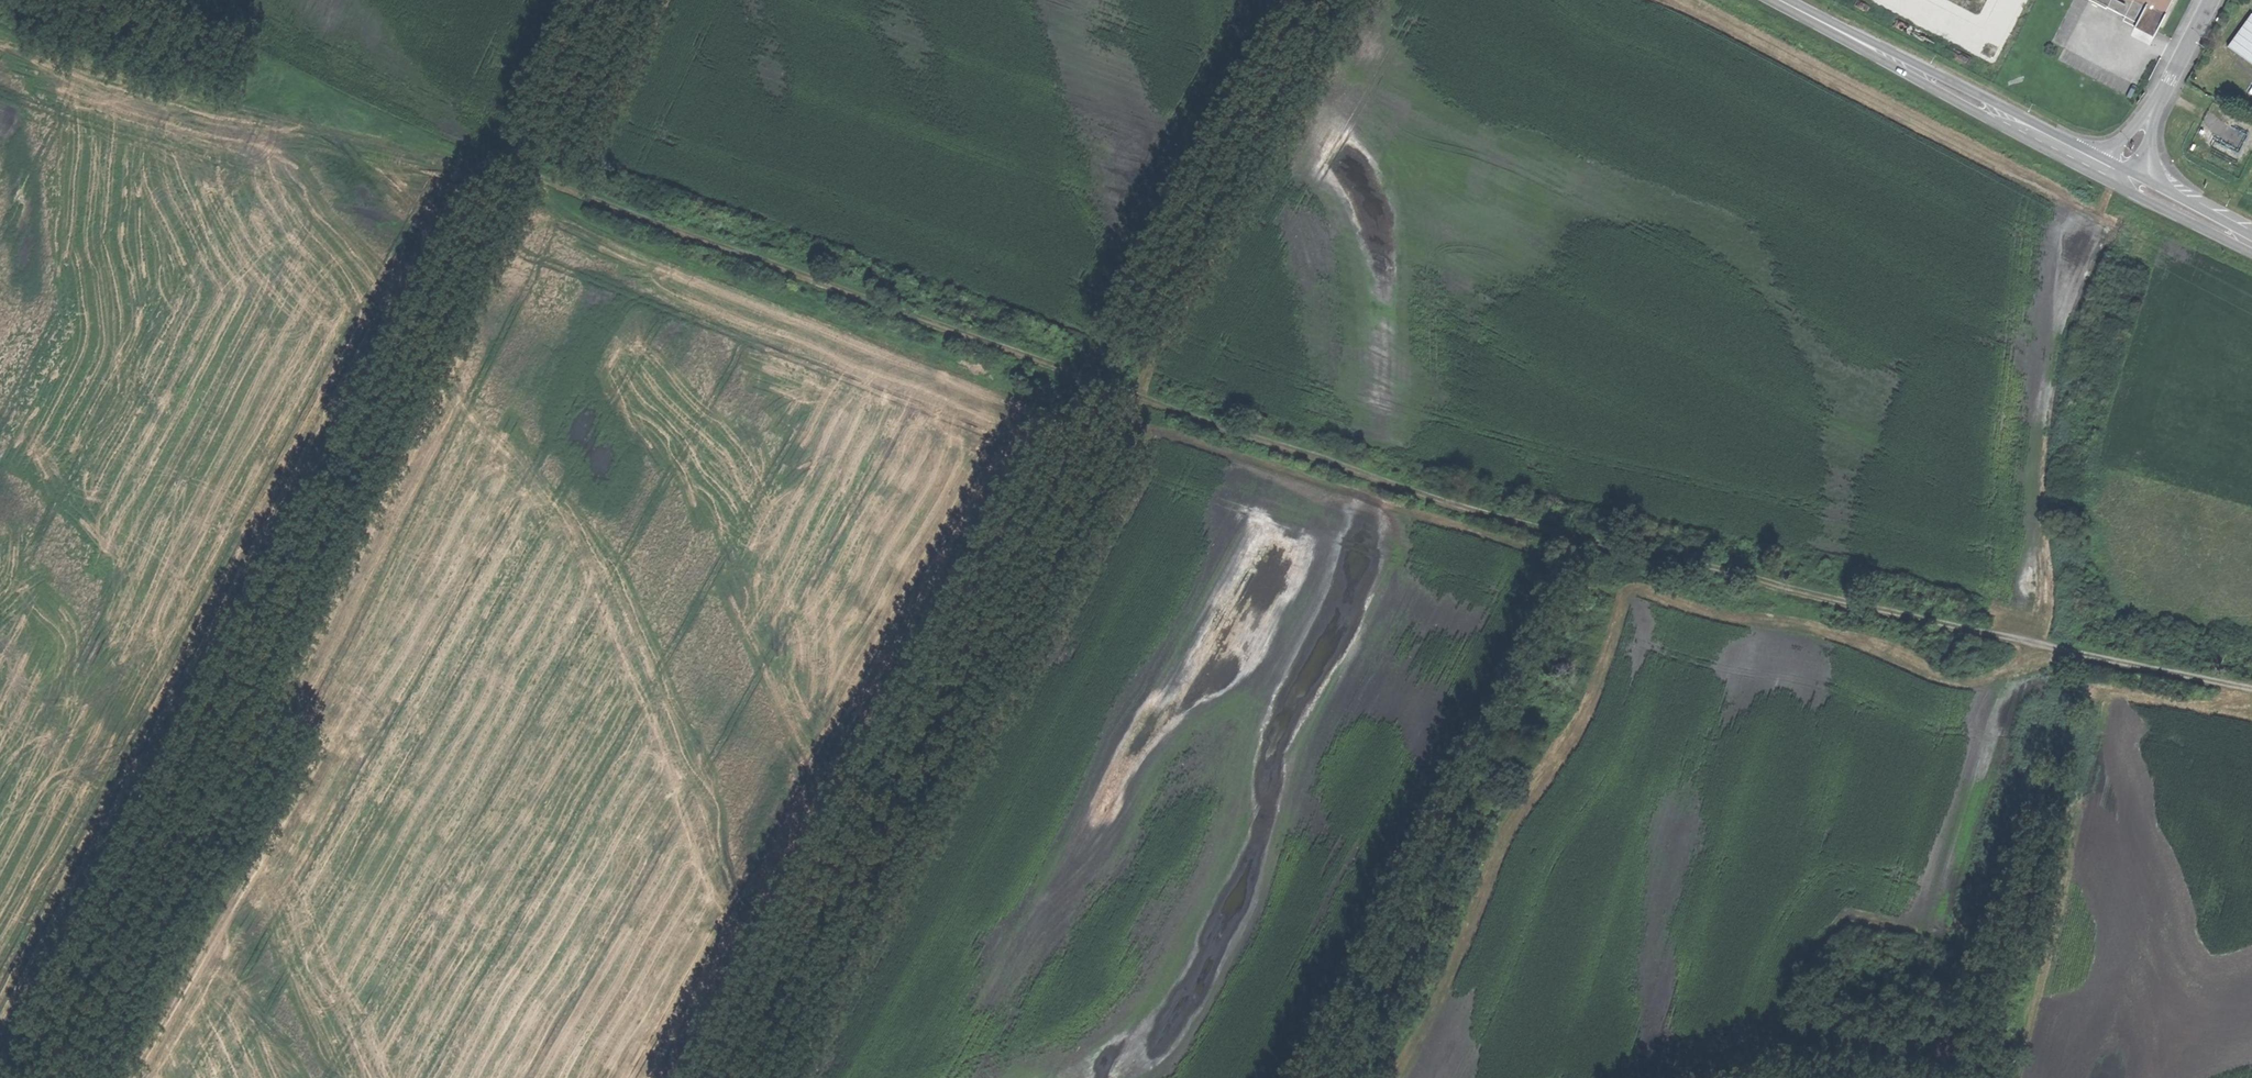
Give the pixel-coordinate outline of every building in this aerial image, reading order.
[(2158,30),(2173,0),(2097,0),(2137,20),(2158,30)] [(2251,60),(2251,13),(2241,29),(2230,44),(2251,60)] [(2155,36),(2158,30),(2137,20),(2134,26),(2155,36)]
